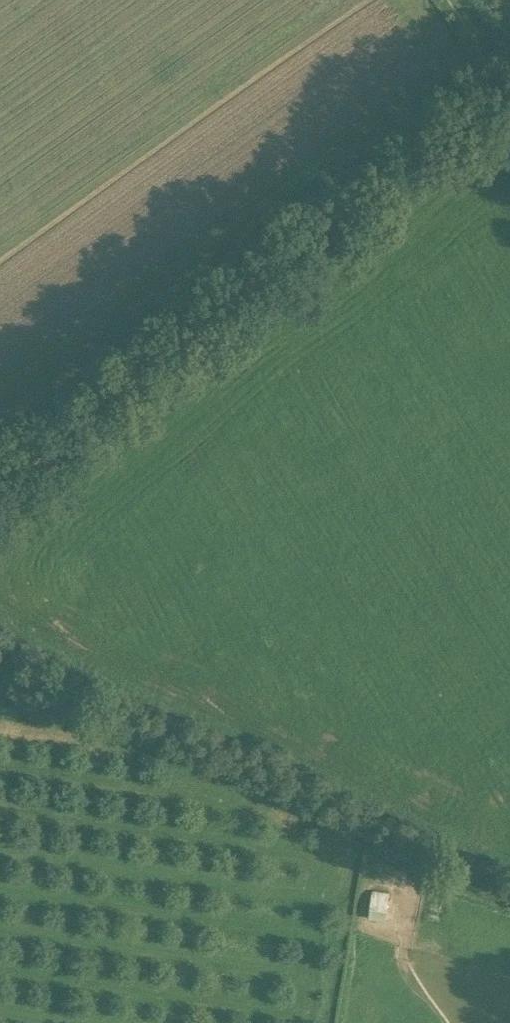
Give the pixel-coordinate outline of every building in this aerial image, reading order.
[(389,919),(390,891),(372,890),(371,919),(389,919)]
